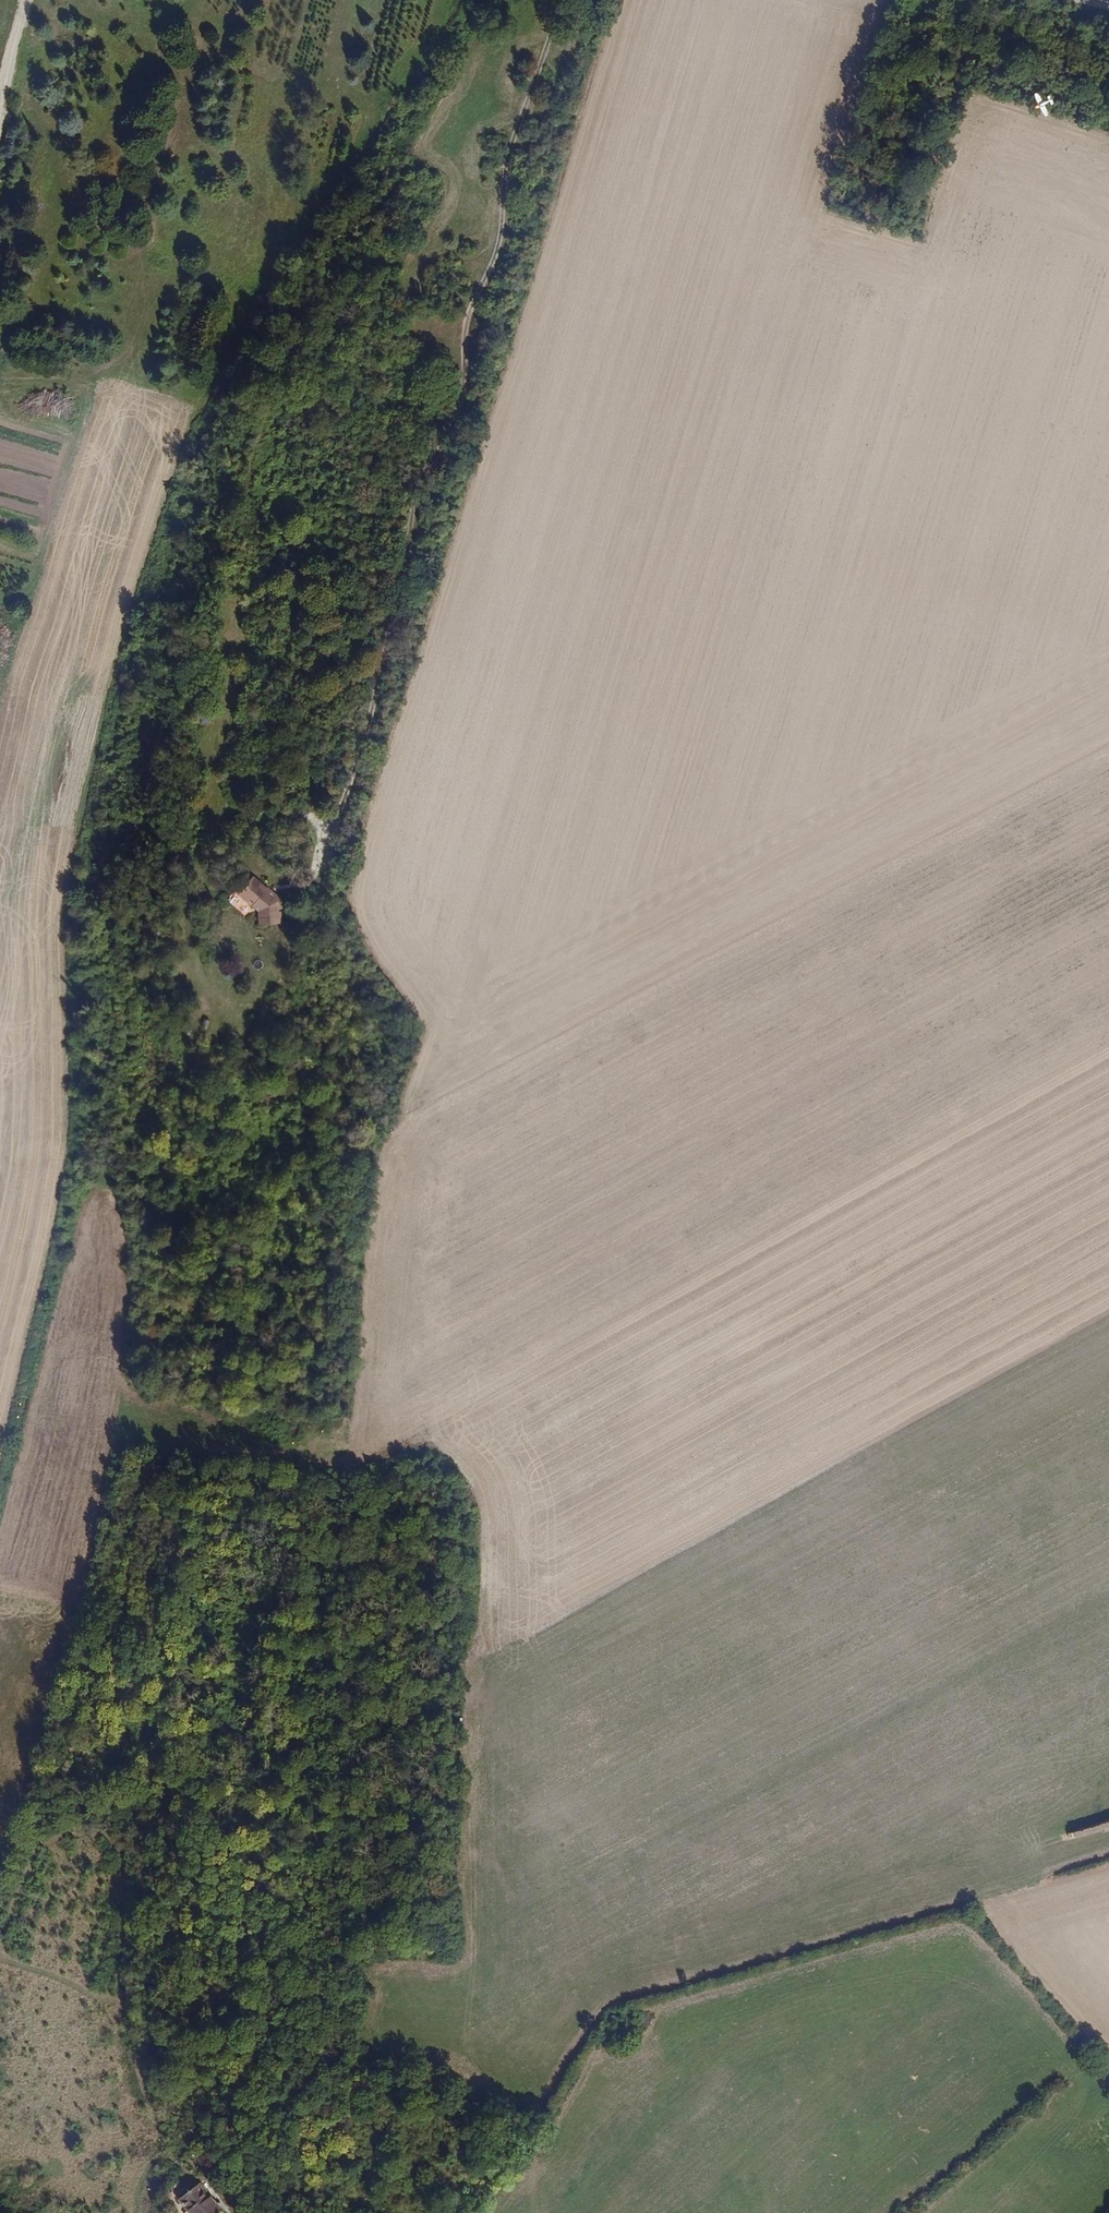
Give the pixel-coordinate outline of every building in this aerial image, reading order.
[(261,923),(283,922),(282,899),(255,877),(241,893),(260,909),(261,923)] [(179,2198),(192,2212),(220,2212),(217,2210),(220,2208),(198,2182),(179,2198)]
